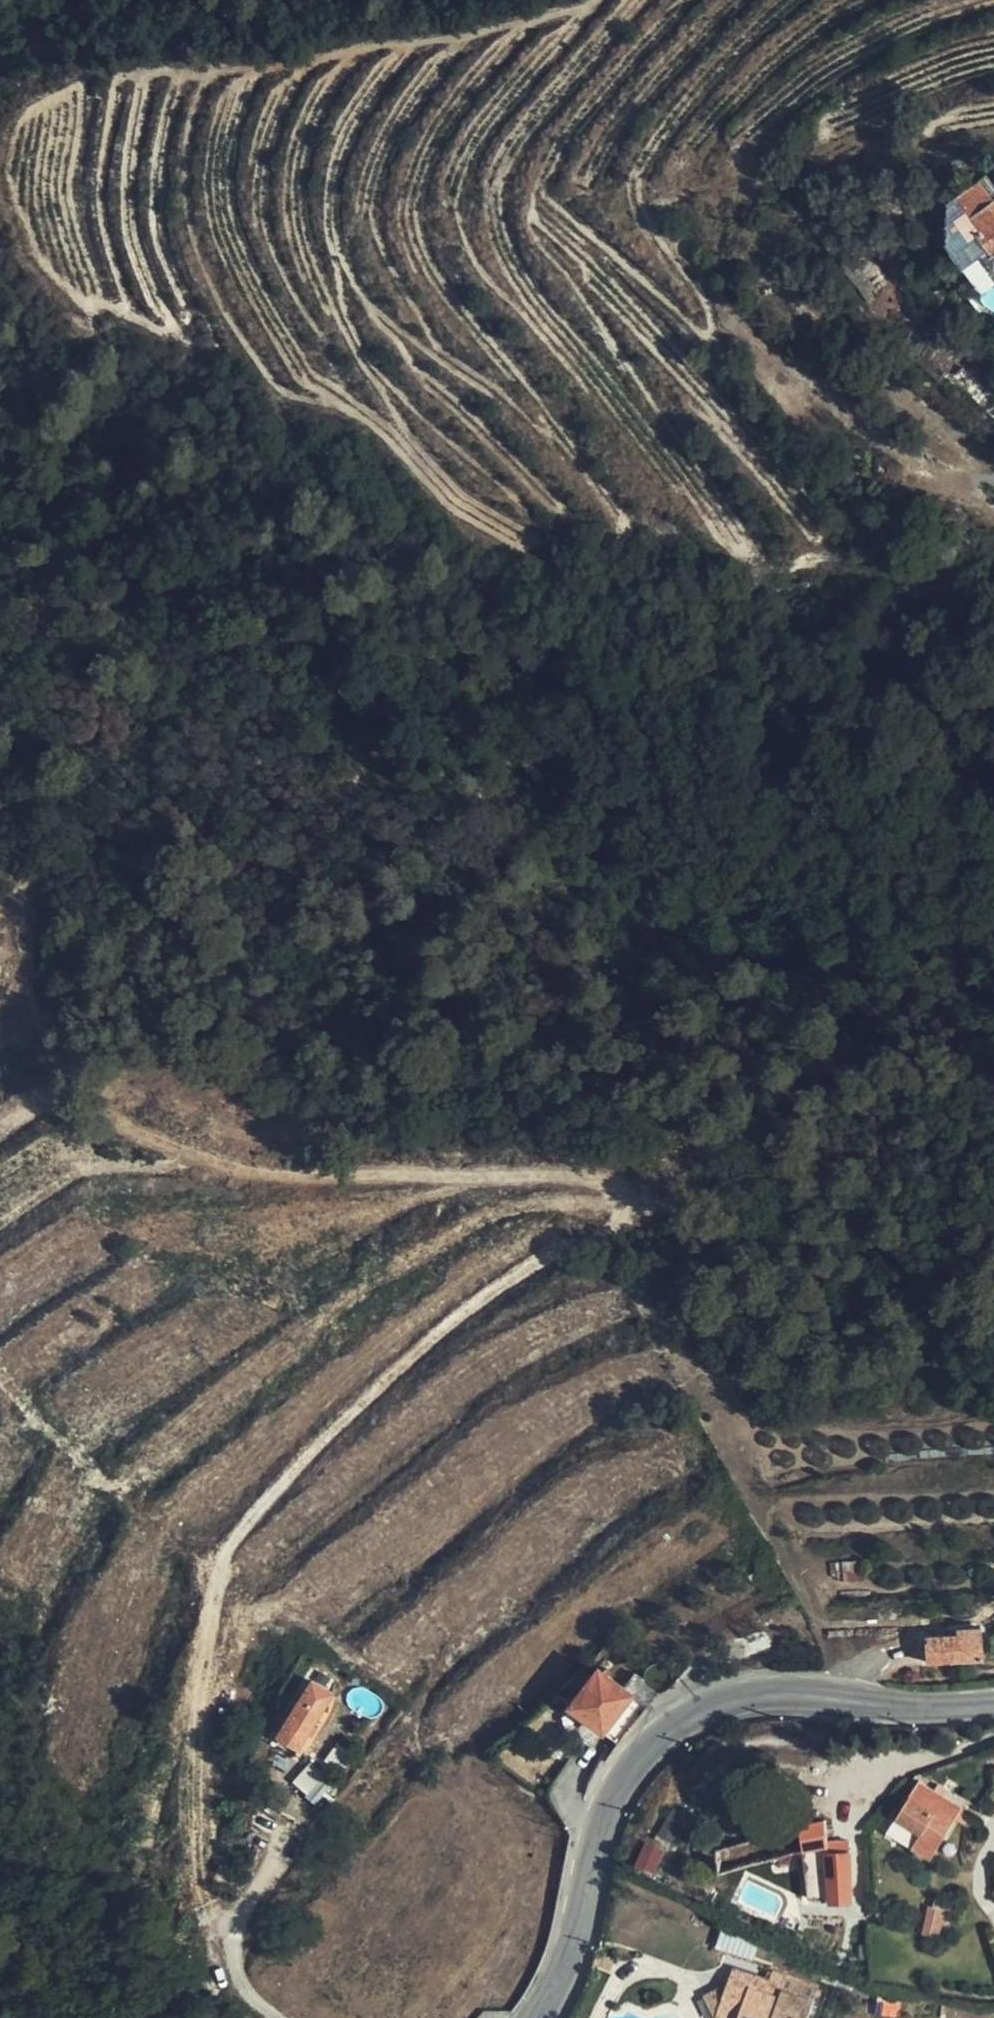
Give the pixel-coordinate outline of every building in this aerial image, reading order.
[(985,175),(955,197),(958,200),(979,229),(975,232),(989,250),(993,247),(993,187),(985,175)] [(982,1658),(980,1626),(957,1628),(958,1634),(925,1636),(927,1662),(982,1658)] [(638,1702),(647,1707),(657,1696),(640,1681),(638,1680),(628,1693),(588,1662),(560,1701),(610,1739),(638,1702)] [(295,1747),(331,1691),(312,1680),(277,1735),(295,1747)] [(930,1865),(960,1811),(916,1786),(887,1840),(930,1865)] [(811,1858),(834,1855),(834,1848),(831,1830),(806,1833),(811,1858)] [(834,1848),(834,1855),(832,1909),(854,1909),(856,1850),(834,1848)] [(942,1940),(949,1911),(936,1908),(928,1937),(942,1940)] [(786,1997),(783,2005),(769,2000),(771,1993),(772,1989),(733,1976),(719,2017),(811,2017),(814,2006),(786,1997)] [(783,2005),(786,1997),(771,1993),(769,2000),(783,2005)]
